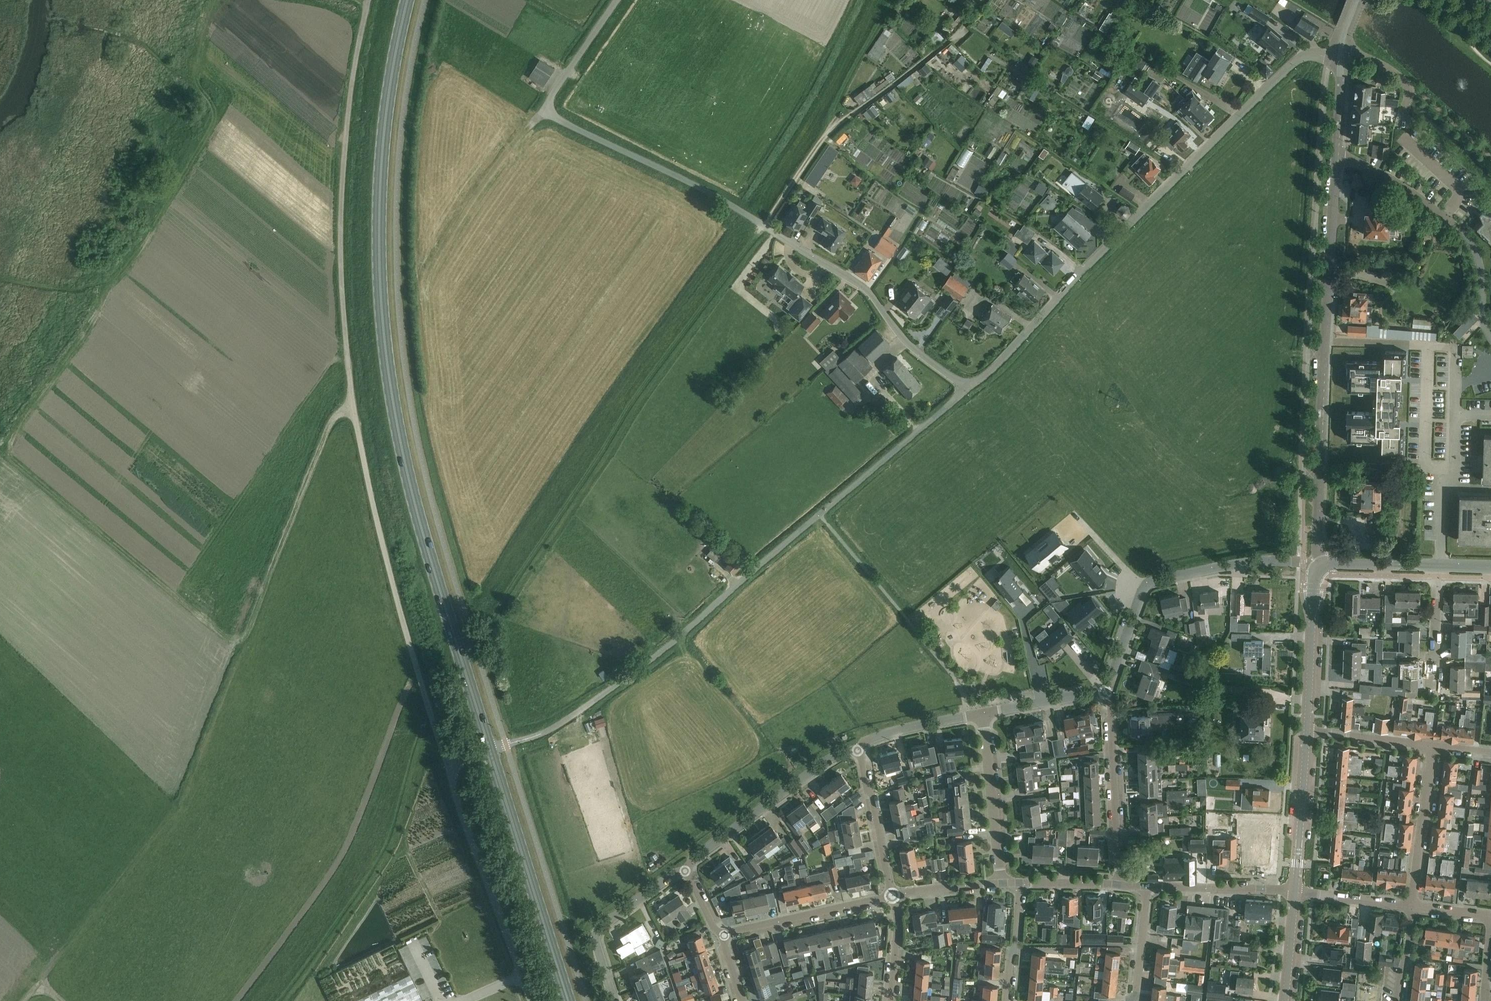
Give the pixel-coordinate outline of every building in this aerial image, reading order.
[(1295,12),(1298,7),(1288,1),(1285,6),(1295,12)] [(1264,23),(1269,16),(1254,6),(1249,14),(1264,23)] [(1100,28),(1106,32),(1118,12),(1113,9),(1111,13),(1110,12),(1100,28)] [(952,14),(945,19),(948,24),(955,19),(952,14)] [(1299,21),(1295,28),(1311,38),(1312,37),(1314,36),(1315,34),(1315,32),(1319,26),(1309,19),(1310,18),(1304,15),(1303,17),(1300,15),(1297,20),(1299,21)] [(1003,21),(999,26),(1005,31),(1009,25),(1003,21)] [(1269,26),(1258,39),(1266,46),(1265,46),(1267,47),(1277,55),(1280,52),(1282,51),(1284,49),(1284,47),(1287,43),(1280,37),(1277,34),(1278,33),(1269,26)] [(886,27),(868,54),(878,61),(886,48),(883,45),(892,32),(886,27)] [(936,40),(942,36),(936,28),(931,32),(936,40)] [(1216,51),(1210,61),(1203,56),(1190,76),(1198,81),(1203,73),(1216,82),(1226,67),(1226,68),(1231,61),(1222,55),(1225,50),(1220,47),(1216,52),(1216,51)] [(971,61),(962,53),(954,62),(963,70),(971,61)] [(1033,66),(1038,58),(1033,55),(1028,63),(1033,66)] [(1124,93),(1143,106),(1150,95),(1137,86),(1141,80),(1140,80),(1150,64),(1141,58),(1133,70),(1138,73),(1136,77),(1124,93)] [(537,62),(532,71),(529,76),(544,85),(554,69),(539,59),(537,62)] [(1019,60),(1014,67),(1028,77),(1033,69),(1019,60)] [(1267,74),(1271,70),(1267,65),(1262,70),(1267,74)] [(888,80),(894,77),(891,70),(885,73),(888,80)] [(905,83),(913,79),(911,74),(902,79),(905,83)] [(1146,91),(1154,79),(1147,74),(1138,86),(1146,91)] [(1154,79),(1146,91),(1152,95),(1155,92),(1161,83),(1154,79)] [(1035,84),(1027,95),(1033,99),(1041,87),(1035,84)] [(1356,84),(1354,103),(1370,104),(1385,106),(1386,92),(1377,92),(1376,100),(1371,99),(1372,86),(1356,84)] [(871,85),(853,97),(859,104),(876,92),(873,88),(871,85)] [(1001,99),(1007,92),(998,85),(987,100),(994,106),(999,98),(1001,99)] [(890,88),(882,94),(886,100),(894,94),(890,88)] [(1188,96),(1185,99),(1208,122),(1215,115),(1200,100),(1202,99),(1192,89),(1187,95),(1188,96)] [(941,98),(946,102),(951,96),(946,92),(941,98)] [(1160,102),(1163,98),(1155,92),(1152,95),(1152,96),(1160,102)] [(1179,102),(1182,106),(1178,110),(1184,116),(1186,114),(1200,129),(1208,122),(1185,99),(1184,98),(1183,98),(1179,102)] [(1353,112),(1353,121),(1368,122),(1370,104),(1354,103),(1354,110),(1355,110),(1355,112),(1353,112)] [(867,110),(871,116),(878,111),(873,105),(867,110)] [(1094,118),(1089,115),(1083,126),(1088,129),(1094,118)] [(1351,136),(1351,139),(1366,141),(1368,122),(1353,121),(1352,128),(1354,129),(1353,131),(1352,130),(1351,136)] [(1172,149),(1176,145),(1181,150),(1188,143),(1184,140),(1190,135),(1180,125),(1177,122),(1173,126),(1177,129),(1164,141),(1172,149)] [(926,134),(920,139),(927,146),(932,140),(926,134)] [(1136,155),(1141,147),(1130,140),(1125,148),(1136,155)] [(984,150),(989,157),(998,151),(994,144),(984,150)] [(805,181),(814,187),(839,151),(829,145),(805,181)] [(1389,146),(1380,145),(1378,157),(1387,158),(1389,146)] [(956,162),(964,168),(975,153),(967,147),(956,162)] [(1044,148),(1039,155),(1043,158),(1049,151),(1044,148)] [(1150,157),(1149,158),(1144,153),(1132,165),(1137,170),(1136,170),(1150,183),(1156,177),(1154,175),(1161,168),(1150,157)] [(927,156),(922,163),(928,168),(933,160),(927,156)] [(954,179),(961,171),(954,166),(948,174),(954,179)] [(1075,194),(1092,207),(1101,195),(1085,182),(1072,171),(1066,179),(1071,183),(1067,187),(1067,186),(1066,187),(1075,194)] [(1353,186),(1362,187),(1363,175),(1354,174),(1353,186)] [(1118,193),(1131,201),(1135,195),(1123,186),(1118,193)] [(1048,209),(1057,201),(1050,193),(1041,201),(1048,209)] [(814,196),(812,199),(805,210),(794,203),(783,220),(797,229),(807,212),(813,216),(822,201),(814,196)] [(1397,235),(1398,221),(1398,218),(1397,216),(1390,215),(1383,214),(1383,212),(1382,212),(1383,202),(1368,201),(1367,213),(1366,213),(1364,235),(1389,237),(1389,235),(1396,236),(1397,235)] [(1117,210),(1119,217),(1127,218),(1132,212),(1130,205),(1122,204),(1117,210)] [(830,217),(835,211),(830,207),(825,212),(830,217)] [(1067,213),(1067,214),(1055,227),(1077,248),(1091,233),(1079,222),(1085,215),(1073,207),(1067,213)] [(1490,215),(1483,211),(1480,214),(1483,222),(1478,227),(1478,229),(1481,232),(1483,232),(1489,238),(1489,240),(1490,242),(1490,214),(1490,215)] [(833,224),(830,222),(822,217),(815,228),(823,233),(823,232),(826,234),(820,242),(834,251),(847,232),(833,223),(833,224)] [(1019,229),(1015,235),(1028,244),(1036,232),(1024,224),(1021,230),(1019,229)] [(888,226),(882,233),(886,236),(892,229),(888,226)] [(881,237),(874,248),(889,258),(897,247),(881,237)] [(1008,252),(1013,256),(1019,247),(1014,243),(1014,244),(1009,240),(1003,248),(1009,252),(1008,252)] [(1053,251),(1050,254),(1035,241),(1024,253),(1036,263),(1039,260),(1054,274),(1065,262),(1053,251)] [(902,260),(909,250),(904,246),(896,256),(902,260)] [(868,279),(882,259),(869,251),(868,252),(866,251),(855,268),(857,269),(855,271),(868,279)] [(1013,256),(1008,252),(1001,261),(1010,269),(1017,260),(1013,256)] [(947,274),(952,268),(949,265),(944,271),(947,274)] [(794,276),(790,273),(789,272),(788,273),(779,266),(768,279),(776,285),(774,288),(782,295),(785,292),(792,298),(803,285),(793,277),(794,276)] [(1030,278),(1030,279),(1024,274),(1023,275),(1019,271),(1011,280),(1016,284),(1015,284),(1022,289),(1018,293),(1024,298),(1027,294),(1035,301),(1044,290),(1030,278)] [(961,299),(969,287),(951,274),(943,286),(961,299)] [(930,298),(931,296),(914,282),(898,303),(915,316),(920,310),(925,313),(934,301),(930,298)] [(831,323),(839,315),(844,320),(855,308),(846,300),(848,299),(839,291),(834,296),(835,297),(821,313),(831,323)] [(1344,308),(1343,318),(1354,319),(1356,319),(1356,322),(1366,322),(1366,314),(1372,315),(1372,306),(1367,306),(1367,298),(1372,299),(1373,294),(1354,292),(1354,297),(1346,297),(1345,308),(1344,308)] [(950,294),(942,303),(950,310),(958,300),(950,294)] [(801,297),(794,306),(789,312),(799,319),(811,304),(801,297)] [(1000,333),(1011,317),(993,304),(982,320),(987,325),(984,329),(990,333),(994,329),(1000,333)] [(810,331),(820,320),(812,313),(802,324),(810,331)] [(1472,313),(1453,332),(1459,337),(1478,318),(1472,313)] [(1349,326),(1348,334),(1366,335),(1366,329),(1367,327),(1349,326)] [(872,361),(890,344),(891,344),(876,328),(857,345),(872,361)] [(1388,331),(1388,337),(1411,339),(1412,331),(1388,329),(1388,331)] [(1473,345),(1462,345),(1462,357),(1473,357),(1473,345)] [(855,383),(873,367),(870,364),(855,348),(838,364),(855,383)] [(833,349),(819,362),(826,369),(840,357),(833,349)] [(1347,418),(1347,427),(1348,427),(1348,434),(1352,434),(1352,441),(1378,442),(1378,431),(1383,431),(1382,453),(1403,454),(1404,430),(1400,430),(1400,426),(1399,426),(1399,423),(1400,423),(1400,421),(1398,421),(1398,403),(1400,403),(1401,384),(1402,382),(1400,382),(1401,379),(1402,379),(1402,375),(1406,375),(1407,351),(1385,351),(1385,372),(1380,372),(1380,362),(1352,361),(1351,367),(1347,367),(1347,376),(1349,376),(1348,384),(1353,384),(1352,391),(1378,392),(1377,396),(1377,407),(1377,412),(1352,411),(1352,418),(1347,418)] [(921,386),(897,358),(884,370),(907,398),(921,386)] [(837,366),(828,375),(856,404),(865,396),(837,366)] [(839,407),(842,404),(848,399),(836,385),(826,393),(839,407)] [(1388,463),(1387,471),(1395,471),(1395,475),(1409,476),(1410,464),(1388,463)] [(1381,507),(1381,481),(1381,469),(1381,468),(1369,468),(1369,481),(1366,481),(1366,480),(1355,480),(1355,491),(1356,491),(1356,507),(1381,507)] [(1490,542),(1490,496),(1460,495),(1459,541),(1490,542)] [(1033,550),(1029,553),(1034,559),(1041,568),(1051,560),(1059,553),(1067,547),(1054,532),(1033,550)] [(707,554),(717,562),(724,554),(714,546),(707,554)] [(1086,551),(1073,562),(1087,578),(1093,585),(1097,582),(1106,574),(1099,567),(1096,563),(1086,551)] [(733,557),(724,567),(733,575),(741,566),(733,557)] [(712,572),(720,583),(725,579),(717,568),(712,572)] [(1000,575),(994,580),(1010,600),(1023,589),(1014,577),(1011,579),(1006,573),(1001,576),(1000,575)] [(1046,580),(1039,586),(1051,600),(1061,598),(1046,580)] [(1238,593),(1238,596),(1237,613),(1245,613),(1245,605),(1252,605),(1252,607),(1259,607),(1259,611),(1258,611),(1258,621),(1269,622),(1269,613),(1269,607),(1270,607),(1270,591),(1253,590),(1253,598),(1245,598),(1245,594),(1238,593)] [(1205,606),(1220,604),(1219,591),(1201,593),(1202,602),(1198,602),(1199,613),(1206,612),(1205,606)] [(1364,618),(1366,619),(1366,620),(1367,620),(1367,610),(1380,610),(1380,597),(1372,597),(1372,598),(1359,598),(1359,591),(1347,591),(1347,611),(1358,611),(1358,616),(1360,617),(1362,618),(1364,618)] [(1408,591),(1396,591),(1396,604),(1396,610),(1408,610),(1408,604),(1408,591)] [(1420,592),(1408,591),(1408,604),(1414,605),(1414,611),(1420,611),(1420,592)] [(1454,612),(1466,612),(1466,593),(1454,592),(1454,606),(1454,612)] [(1478,593),(1466,593),(1466,612),(1478,613),(1478,606),(1478,593)] [(1179,595),(1162,598),(1162,600),(1161,600),(1162,606),(1164,606),(1165,611),(1166,617),(1183,613),(1183,611),(1189,610),(1186,598),(1180,599),(1179,595)] [(1078,604),(1068,612),(1081,629),(1091,621),(1095,617),(1103,611),(1092,597),(1083,604),(1080,606),(1078,604)] [(996,601),(997,600),(996,599),(991,606),(996,610),(1001,604),(1001,603),(1000,604),(996,601)] [(1053,602),(1052,602),(1060,610),(1063,607),(1058,601),(1053,602)] [(1396,604),(1386,603),(1385,621),(1392,621),(1393,610),(1396,610),(1396,604)] [(1050,604),(1044,608),(1048,613),(1054,608),(1050,604)] [(1408,617),(1407,622),(1420,623),(1420,615),(1408,614),(1408,617)] [(1481,615),(1481,624),(1489,625),(1489,615),(1481,615)] [(1465,624),(1465,617),(1465,616),(1454,616),(1454,624),(1465,624)] [(1195,620),(1195,621),(1196,627),(1197,632),(1197,634),(1207,632),(1205,619),(1195,620)] [(1195,621),(1184,623),(1186,633),(1197,632),(1196,627),(1195,621)] [(1041,642),(1040,642),(1050,655),(1063,645),(1066,642),(1074,635),(1063,623),(1050,635),(1041,642)] [(1168,629),(1167,633),(1152,628),(1149,636),(1153,637),(1152,640),(1164,644),(1165,641),(1173,644),(1178,632),(1168,629)] [(1400,640),(1419,641),(1419,629),(1400,628),(1400,631),(1399,633),(1399,640),(1400,640)] [(1453,630),(1452,642),(1466,642),(1471,642),(1472,631),(1466,631),(1466,630),(1453,630)] [(1264,647),(1264,641),(1264,640),(1252,640),(1252,634),(1232,633),(1232,639),(1244,640),(1244,654),(1263,654),(1262,669),(1271,669),(1272,647),(1264,647)] [(1152,640),(1147,655),(1161,660),(1161,659),(1165,660),(1169,649),(1171,649),(1171,650),(1173,644),(1165,641),(1164,644),(1152,640)] [(1400,640),(1399,652),(1418,653),(1419,641),(1400,640)] [(1342,660),(1345,660),(1345,661),(1360,662),(1365,662),(1366,662),(1366,654),(1366,643),(1353,642),(1352,649),(1345,648),(1345,653),(1343,653),(1342,660)] [(1465,654),(1465,660),(1485,661),(1485,654),(1485,653),(1477,653),(1471,653),(1471,642),(1466,642),(1452,642),(1452,654),(1465,654)] [(1383,650),(1383,657),(1397,658),(1397,651),(1388,650),(1389,646),(1383,646),(1383,650)] [(1142,676),(1137,692),(1153,698),(1158,685),(1160,679),(1157,677),(1160,669),(1162,670),(1162,671),(1169,673),(1171,669),(1169,669),(1159,665),(1156,664),(1142,659),(1140,666),(1137,674),(1142,676)] [(1451,678),(1470,678),(1471,667),(1475,667),(1475,670),(1485,670),(1485,669),(1485,662),(1485,661),(1465,660),(1465,666),(1452,666),(1451,678)] [(1345,661),(1344,674),(1360,675),(1360,667),(1366,667),(1366,662),(1365,662),(1360,662),(1345,661)] [(1192,677),(1194,669),(1172,662),(1169,669),(1171,669),(1177,672),(1187,675),(1192,677)] [(1398,671),(1399,672),(1398,676),(1418,677),(1418,665),(1399,664),(1399,668),(1398,669),(1398,671)] [(1187,675),(1177,672),(1175,678),(1185,681),(1187,675)] [(1382,685),(1382,693),(1404,695),(1404,688),(1417,688),(1418,677),(1398,676),(1398,685),(1392,685),(1382,685)] [(1451,690),(1464,690),(1463,699),(1480,698),(1480,690),(1472,690),(1472,684),(1471,684),(1471,683),(1470,683),(1470,678),(1451,678),(1451,690)] [(1370,684),(1369,692),(1382,693),(1382,685),(1370,684)] [(1408,711),(1409,703),(1408,703),(1409,697),(1402,696),(1400,711),(1402,711),(1400,720),(1396,719),(1394,733),(1405,735),(1408,711)] [(1343,698),(1341,712),(1352,713),(1359,714),(1364,714),(1365,714),(1379,715),(1379,708),(1365,706),(1361,706),(1361,707),(1353,706),(1353,699),(1343,698)] [(1408,711),(1405,735),(1409,735),(1409,736),(1416,737),(1418,722),(1418,718),(1412,717),(1413,711),(1412,711),(1413,703),(1409,703),(1408,711)] [(1131,730),(1132,730),(1132,732),(1138,732),(1138,734),(1139,736),(1141,737),(1143,738),(1145,737),(1147,735),(1148,733),(1148,731),(1148,723),(1150,723),(1150,724),(1177,722),(1176,708),(1164,709),(1164,708),(1147,709),(1148,716),(1131,717),(1132,725),(1130,725),(1131,730)] [(1418,722),(1416,737),(1422,737),(1426,737),(1431,737),(1431,738),(1432,738),(1434,724),(1432,724),(1434,711),(1426,710),(1425,718),(1427,719),(1427,723),(1418,722)] [(1234,723),(1236,724),(1236,730),(1242,730),(1242,734),(1246,734),(1246,739),(1260,740),(1260,735),(1264,735),(1264,724),(1265,724),(1265,723),(1268,723),(1268,715),(1266,715),(1266,713),(1243,712),(1243,713),(1237,712),(1237,719),(1234,719),(1234,723)] [(1338,724),(1340,725),(1340,727),(1351,728),(1351,725),(1355,725),(1355,717),(1352,717),(1352,713),(1341,712),(1341,719),(1339,720),(1338,724)] [(1095,735),(1094,729),(1092,722),(1091,722),(1090,713),(1077,715),(1080,731),(1081,737),(1081,738),(1082,744),(1078,745),(1078,746),(1079,753),(1079,754),(1090,752),(1088,743),(1087,744),(1087,741),(1088,741),(1087,738),(1086,739),(1086,737),(1095,735)] [(601,722),(604,721),(602,714),(593,717),(596,726),(602,724),(601,722)] [(1459,742),(1460,741),(1464,742),(1466,718),(1467,714),(1462,714),(1462,718),(1461,718),(1460,724),(1460,727),(1454,726),(1453,741),(1459,742)] [(1080,731),(1077,715),(1065,718),(1068,733),(1069,739),(1075,738),(1074,732),(1080,731)] [(1388,733),(1390,719),(1378,717),(1376,731),(1388,733)] [(1466,718),(1464,742),(1474,743),(1477,723),(1470,723),(1471,719),(1466,718)] [(1044,721),(1029,724),(1032,740),(1034,750),(1041,749),(1039,739),(1047,737),(1044,721)] [(1014,728),(1013,729),(1014,733),(1015,733),(1016,733),(1017,736),(1017,735),(1018,742),(1026,741),(1027,750),(1034,749),(1032,740),(1029,724),(1016,726),(1016,728),(1014,728)] [(1444,725),(1438,725),(1436,738),(1437,738),(1442,739),(1446,740),(1453,741),(1454,726),(1444,725)] [(1066,737),(1059,738),(1062,755),(1069,755),(1066,737)] [(960,738),(944,740),(946,758),(962,756),(960,738)] [(1055,756),(1062,755),(1059,738),(1052,740),(1055,756)] [(937,762),(933,746),(927,748),(926,743),(911,747),(914,761),(922,759),(923,765),(937,762)] [(1339,748),(1337,762),(1362,764),(1362,758),(1358,757),(1359,755),(1352,754),(1352,756),(1349,755),(1349,749),(1339,748)] [(1027,750),(1021,751),(1022,760),(1035,758),(1034,750),(1034,749),(1027,750)] [(902,769),(900,762),(896,750),(880,755),(883,767),(885,773),(902,769)] [(1162,750),(1156,751),(1138,752),(1139,766),(1157,765),(1157,758),(1162,758),(1162,750)] [(1399,760),(1403,760),(1403,766),(1416,768),(1418,757),(1390,754),(1389,758),(1394,759),(1393,760),(1399,761),(1399,760)] [(1088,755),(1075,756),(1076,762),(1078,762),(1078,768),(1079,773),(1098,773),(1098,760),(1089,760),(1088,755)] [(1443,771),(1457,773),(1458,767),(1461,767),(1461,768),(1467,769),(1467,767),(1471,768),(1472,763),(1444,760),(1443,771)] [(948,761),(940,763),(943,773),(951,771),(948,761)] [(1336,776),(1347,777),(1347,771),(1351,771),(1351,772),(1357,773),(1357,770),(1361,771),(1362,764),(1337,762),(1336,776)] [(1018,765),(1019,777),(1046,774),(1058,772),(1057,767),(1051,768),(1051,767),(1039,769),(1038,763),(1031,764),(1031,763),(1018,765)] [(1157,771),(1157,765),(1139,766),(1140,779),(1162,778),(1162,771),(1157,771)] [(1397,774),(1402,774),(1402,776),(1404,777),(1403,783),(1414,784),(1414,779),(1415,779),(1416,768),(1403,766),(1389,765),(1388,774),(1397,775),(1397,774)] [(898,785),(906,783),(913,781),(910,769),(902,771),(905,779),(897,781),(898,785)] [(1475,770),(1473,784),(1479,784),(1481,769),(1475,769),(1475,770)] [(1442,782),(1442,787),(1448,788),(1457,789),(1458,782),(1456,782),(1457,773),(1443,771),(1442,782)] [(939,794),(966,791),(965,780),(958,780),(957,773),(945,775),(946,782),(952,782),(952,787),(939,788),(939,794)] [(1079,778),(1078,778),(1079,785),(1099,784),(1098,773),(1079,773),(1079,778)] [(831,782),(838,792),(844,788),(845,790),(850,787),(841,774),(836,778),(835,777),(832,780),(832,781),(831,782)] [(1034,789),(1034,787),(1036,787),(1035,780),(1046,779),(1046,774),(1019,777),(1021,790),(1034,789)] [(1357,792),(1357,787),(1348,786),(1346,786),(1347,777),(1336,776),(1335,791),(1357,792)] [(1162,778),(1140,779),(1141,793),(1159,792),(1159,791),(1163,790),(1162,778)] [(1240,789),(1241,779),(1227,778),(1226,788),(1240,789)] [(1394,787),(1400,788),(1399,799),(1412,801),(1414,790),(1413,790),(1414,784),(1403,783),(1395,781),(1394,787)] [(838,792),(831,782),(820,790),(828,800),(833,796),(835,798),(840,794),(838,792)] [(1099,784),(1079,785),(1079,790),(1080,797),(1099,796),(1099,784)] [(892,812),(911,809),(918,807),(917,802),(911,804),(910,802),(903,804),(902,799),(905,799),(903,787),(892,789),(895,800),(890,801),(892,812)] [(1268,805),(1269,790),(1262,790),(1262,788),(1254,787),(1253,789),(1246,788),(1245,796),(1253,796),(1252,804),(1268,805)] [(1453,805),(1454,797),(1460,797),(1461,790),(1448,788),(1442,787),(1441,793),(1440,793),(1439,804),(1453,806),(1453,805)] [(1187,796),(1187,789),(1167,790),(1167,797),(1185,796),(1187,796)] [(967,803),(966,791),(939,794),(939,797),(940,800),(954,799),(954,804),(967,803)] [(1060,791),(1050,792),(1051,801),(1061,800),(1060,791)] [(1334,805),(1345,805),(1345,799),(1349,799),(1349,800),(1355,801),(1355,798),(1359,799),(1360,792),(1357,792),(1335,791),(1334,805)] [(841,802),(845,807),(853,801),(849,796),(844,800),(841,802)] [(927,805),(926,796),(918,798),(919,806),(927,805)] [(1099,796),(1080,797),(1080,802),(1080,803),(1080,810),(1081,810),(1100,809),(1099,796)] [(1046,797),(1028,799),(1022,799),(1023,804),(1022,804),(1024,815),(1040,812),(1040,806),(1043,805),(1042,802),(1046,802),(1046,797)] [(1399,816),(1401,816),(1410,817),(1410,811),(1411,812),(1412,801),(1399,799),(1397,810),(1400,810),(1399,816)] [(809,827),(817,822),(821,819),(810,804),(806,807),(803,802),(795,808),(805,822),(809,827)] [(841,802),(834,808),(837,812),(845,807),(841,802)] [(1165,816),(1165,809),(1167,809),(1167,803),(1163,804),(1163,802),(1148,803),(1141,803),(1141,817),(1157,817),(1167,817),(1167,816),(1165,816)] [(955,810),(948,811),(949,811),(949,817),(969,815),(967,803),(954,804),(955,810)] [(1453,806),(1439,804),(1438,815),(1438,820),(1447,822),(1450,822),(1450,817),(1452,817),(1452,813),(1455,814),(1455,815),(1464,816),(1466,807),(1453,805),(1453,806)] [(831,805),(826,808),(833,816),(837,813),(837,812),(834,808),(831,805)] [(842,829),(836,830),(837,835),(858,831),(856,819),(855,812),(853,805),(849,806),(842,812),(842,814),(837,815),(838,823),(841,822),(842,829)] [(1333,818),(1355,820),(1358,820),(1358,813),(1354,813),(1354,811),(1348,810),(1348,811),(1344,811),(1345,805),(1334,805),(1333,818)] [(805,822),(795,808),(787,814),(790,818),(786,822),(797,836),(802,833),(797,827),(805,822)] [(833,816),(826,808),(820,813),(826,821),(833,816)] [(912,814),(911,809),(892,812),(894,824),(907,821),(908,821),(916,820),(920,819),(919,813),(912,814)] [(1100,809),(1081,810),(1081,815),(1081,817),(1087,816),(1088,823),(1100,822),(1100,809)] [(1041,821),(1040,812),(1024,815),(1025,824),(1030,823),(1031,828),(1049,826),(1048,821),(1041,821)] [(969,815),(949,817),(950,821),(950,822),(956,821),(956,827),(947,828),(948,835),(962,833),(961,827),(970,826),(969,815)] [(1387,822),(1386,830),(1412,834),(1414,823),(1409,823),(1410,817),(1401,816),(1400,824),(1395,824),(1395,823),(1387,822)] [(917,826),(915,826),(915,829),(920,829),(919,825),(933,823),(932,817),(920,819),(916,820),(917,826)] [(1157,817),(1141,817),(1142,830),(1149,830),(1149,831),(1164,830),(1163,823),(1157,823),(1157,817)] [(1332,832),(1343,833),(1343,827),(1347,827),(1347,828),(1353,829),(1353,826),(1357,827),(1358,820),(1355,820),(1333,818),(1332,832)] [(1432,825),(1431,836),(1459,840),(1460,831),(1451,830),(1451,831),(1446,831),(1447,828),(1447,822),(1438,820),(1437,826),(1432,825)] [(907,821),(894,824),(897,836),(902,835),(903,841),(917,838),(915,829),(915,826),(909,828),(908,828),(907,821)] [(1474,823),(1467,822),(1466,834),(1472,835),(1474,823)] [(1489,830),(1489,835),(1488,836),(1490,837),(1490,824),(1481,823),(1480,829),(1489,830)] [(771,826),(766,829),(764,827),(758,832),(769,847),(775,842),(779,847),(786,841),(783,837),(781,838),(771,826)] [(1105,837),(1106,830),(1090,828),(1090,835),(1105,837)] [(1044,844),(1043,861),(1053,861),(1054,856),(1058,856),(1059,845),(1067,846),(1068,829),(1060,829),(1059,838),(1054,838),(1054,845),(1044,844)] [(1075,830),(1068,829),(1067,846),(1074,846),(1073,857),(1078,857),(1078,863),(1088,863),(1089,846),(1079,846),(1080,839),(1074,839),(1074,837),(1075,830)] [(1393,839),(1398,840),(1397,843),(1399,844),(1399,849),(1410,851),(1410,845),(1411,845),(1412,834),(1386,830),(1385,839),(1393,840),(1393,839)] [(858,831),(837,835),(838,839),(844,838),(846,845),(860,843),(858,831)] [(748,843),(753,849),(750,851),(754,857),(753,858),(757,863),(766,856),(762,852),(769,847),(758,832),(752,837),(753,839),(748,843)] [(1341,847),(1348,848),(1355,848),(1356,848),(1356,842),(1352,841),(1352,839),(1346,838),(1346,840),(1342,839),(1343,833),(1332,832),(1331,846),(1341,847)] [(794,837),(793,838),(805,854),(812,848),(802,834),(795,839),(794,837)] [(1488,843),(1487,849),(1490,849),(1490,837),(1488,836),(1489,835),(1483,835),(1483,840),(1482,842),(1488,843)] [(1043,861),(1044,844),(1035,844),(1035,837),(1029,836),(1028,854),(1034,855),(1033,860),(1043,861)] [(1190,836),(1190,850),(1207,850),(1207,836),(1190,836)] [(1272,836),(1250,836),(1250,854),(1249,854),(1249,870),(1273,870),(1273,856),(1272,856),(1272,836)] [(1430,847),(1430,853),(1441,854),(1442,849),(1444,849),(1444,846),(1449,846),(1449,847),(1458,848),(1459,840),(1431,836),(1430,847)] [(805,854),(793,838),(786,842),(796,856),(797,856),(803,852),(804,854),(805,854)] [(1098,847),(1089,846),(1088,863),(1098,864),(1098,858),(1103,858),(1104,840),(1099,840),(1098,847)] [(950,858),(973,855),(971,841),(957,843),(958,853),(949,854),(950,858)] [(1226,863),(1226,855),(1229,855),(1229,842),(1221,842),(1220,847),(1214,847),(1214,863),(1217,863),(1217,864),(1223,864),(1223,863),(1226,863)] [(849,854),(852,854),(861,852),(860,846),(848,848),(849,854)] [(914,846),(899,849),(902,863),(925,858),(924,854),(916,856),(914,846)] [(1347,855),(1348,848),(1341,847),(1331,846),(1329,861),(1340,862),(1340,857),(1343,857),(1343,855),(1347,855)] [(1471,848),(1464,847),(1462,866),(1469,867),(1471,848)] [(1484,868),(1490,869),(1490,849),(1487,849),(1480,848),(1479,853),(1481,853),(1481,856),(1486,857),(1486,862),(1484,861),(1484,868)] [(1380,849),(1379,853),(1386,854),(1385,857),(1389,857),(1390,854),(1390,850),(1380,849)] [(861,852),(852,854),(853,861),(861,860),(866,859),(865,851),(861,852)] [(834,858),(836,866),(848,863),(848,862),(853,861),(852,854),(834,858)] [(1397,870),(1396,885),(1406,886),(1409,854),(1404,854),(1403,857),(1402,857),(1401,866),(1402,866),(1401,870),(1397,870)] [(973,855),(950,858),(950,861),(959,860),(960,870),(974,869),(973,855)] [(1344,868),(1342,878),(1357,880),(1359,858),(1360,857),(1357,856),(1356,863),(1351,863),(1351,867),(1344,866),(1344,868)] [(1427,873),(1425,889),(1435,890),(1437,875),(1434,874),(1434,870),(1435,870),(1436,861),(1435,861),(1436,857),(1429,856),(1427,873)] [(710,873),(714,879),(714,880),(716,883),(717,883),(718,883),(731,874),(732,875),(739,870),(729,857),(717,866),(717,867),(710,873)] [(902,863),(905,877),(919,874),(918,866),(931,863),(930,859),(931,859),(930,857),(925,858),(902,863)] [(944,857),(937,858),(939,870),(945,869),(944,857)] [(1380,883),(1380,884),(1386,884),(1389,857),(1385,857),(1383,868),(1378,868),(1376,883),(1380,883)] [(1392,884),(1396,885),(1397,870),(1393,869),(1394,858),(1389,857),(1386,884),(1392,885),(1392,884)] [(746,862),(755,874),(756,875),(762,871),(757,863),(753,858),(746,862)] [(1197,882),(1197,859),(1184,859),(1184,858),(1165,858),(1165,859),(1164,859),(1164,880),(1184,880),(1184,882),(1197,882)] [(1359,858),(1357,880),(1371,882),(1372,871),(1363,870),(1363,868),(1365,859),(1359,858)] [(1439,891),(1444,891),(1448,859),(1442,858),(1442,862),(1441,862),(1440,871),(1441,871),(1440,875),(1437,875),(1435,890),(1439,890),(1439,891)] [(1450,892),(1454,892),(1456,877),(1452,876),(1453,872),(1454,863),(1454,860),(1448,859),(1444,891),(1450,892)] [(861,860),(853,861),(855,869),(856,875),(859,888),(871,885),(868,873),(862,874),(861,868),(863,867),(861,860)] [(739,868),(747,879),(754,874),(745,863),(739,868)] [(788,884),(781,886),(785,904),(799,901),(796,887),(797,887),(792,865),(785,866),(786,873),(784,875),(785,878),(787,879),(788,884)] [(828,868),(828,871),(808,875),(810,884),(809,885),(812,898),(826,895),(823,882),(830,880),(831,884),(839,882),(835,866),(828,868)] [(850,877),(845,878),(848,890),(859,888),(856,875),(855,869),(850,870),(849,870),(851,877),(850,877)] [(806,885),(797,887),(796,887),(799,901),(812,898),(809,885),(810,884),(808,875),(804,876),(806,885)] [(1466,889),(1466,893),(1478,895),(1480,880),(1460,878),(1459,888),(1466,889)] [(1490,896),(1490,889),(1490,881),(1480,880),(1478,895),(1490,896)] [(737,899),(730,901),(733,915),(745,913),(741,898),(742,898),(740,891),(741,891),(739,883),(732,887),(734,894),(736,894),(737,899)] [(757,889),(752,890),(756,910),(768,908),(767,901),(765,893),(759,895),(757,889)] [(742,898),(741,898),(745,913),(756,910),(752,890),(747,891),(748,897),(742,898)] [(765,893),(767,901),(774,899),(773,892),(765,893)] [(659,907),(660,908),(658,909),(667,922),(676,915),(681,921),(690,914),(686,908),(687,908),(678,895),(665,905),(664,904),(662,903),(659,905),(659,907)] [(1077,923),(1078,897),(1063,896),(1062,912),(1071,912),(1071,916),(1072,916),(1071,923),(1077,923)] [(1087,897),(1087,918),(1102,918),(1102,907),(1100,907),(1100,897),(1087,897)] [(1247,899),(1246,916),(1272,918),(1273,901),(1247,899)] [(1125,915),(1127,915),(1129,902),(1113,900),(1112,911),(1119,912),(1117,930),(1124,930),(1125,915)] [(1053,906),(1047,906),(1048,902),(1038,902),(1037,907),(1036,907),(1036,918),(1047,918),(1046,925),(1053,925),(1058,925),(1058,915),(1053,915),(1053,906)] [(1174,934),(1175,927),(1175,926),(1175,925),(1184,926),(1185,914),(1176,913),(1177,907),(1178,907),(1170,906),(1170,904),(1165,903),(1165,906),(1163,905),(1163,906),(1161,925),(1167,926),(1166,933),(1174,934)] [(989,905),(988,912),(984,912),(982,929),(987,929),(987,922),(995,923),(994,930),(1001,930),(1002,923),(1004,910),(1000,910),(1001,906),(989,905)] [(969,925),(969,920),(976,919),(975,906),(962,908),(964,932),(972,932),(971,925),(969,925)] [(1185,935),(1230,940),(1239,941),(1240,928),(1228,926),(1230,910),(1209,908),(1209,907),(1202,906),(1201,907),(1187,906),(1185,935)] [(964,932),(962,908),(948,909),(950,923),(950,928),(951,928),(957,928),(957,933),(964,932)] [(926,912),(913,914),(915,928),(923,927),(924,934),(935,932),(936,936),(934,936),(936,945),(946,944),(944,933),(943,924),(937,925),(935,912),(926,913),(926,912)] [(1374,929),(1382,930),(1382,928),(1384,914),(1370,912),(1368,928),(1367,928),(1366,940),(1373,941),(1374,929)] [(1384,914),(1382,928),(1398,930),(1399,916),(1384,914)] [(1327,934),(1328,935),(1328,940),(1348,942),(1348,935),(1357,936),(1359,918),(1353,918),(1352,928),(1346,927),(1337,926),(1336,928),(1329,927),(1329,929),(1328,929),(1327,934)] [(876,929),(874,920),(863,923),(867,942),(870,957),(873,958),(877,957),(878,936),(880,936),(879,928),(876,929)] [(635,949),(633,946),(650,936),(642,923),(629,931),(629,932),(627,934),(626,932),(620,936),(624,943),(617,947),(622,957),(635,949)] [(863,923),(851,926),(854,938),(859,937),(861,944),(862,943),(867,942),(863,923)] [(950,923),(943,924),(944,933),(946,944),(952,943),(951,936),(950,932),(951,932),(951,928),(950,928),(950,923)] [(854,938),(851,926),(840,928),(842,941),(845,953),(851,952),(850,946),(849,939),(854,938)] [(1057,927),(1048,927),(1048,939),(1057,940),(1057,927)] [(1082,943),(1082,927),(1071,927),(1071,943),(1082,943)] [(1426,927),(1424,941),(1432,942),(1431,950),(1436,951),(1437,943),(1439,929),(1426,927)] [(842,941),(840,928),(828,931),(831,943),(837,942),(840,954),(845,953),(842,941)] [(1451,931),(1439,929),(1437,943),(1449,945),(1451,931)] [(998,935),(987,934),(987,931),(982,930),(981,942),(997,943),(998,935)] [(828,931),(817,933),(822,952),(823,958),(825,969),(831,967),(829,958),(827,951),(828,951),(826,944),(831,943),(828,931)] [(1451,931),(1449,945),(1454,945),(1453,954),(1454,954),(1454,953),(1459,954),(1462,933),(1451,931)] [(817,933),(806,936),(809,948),(815,947),(816,953),(822,952),(817,933)] [(1462,933),(1459,954),(1464,955),(1465,955),(1467,947),(1473,948),(1473,950),(1479,950),(1480,941),(1474,940),(1475,934),(1462,933)] [(1107,935),(1095,934),(1095,942),(1097,942),(1106,943),(1107,943),(1107,935)] [(1108,943),(1123,943),(1123,934),(1108,934),(1108,943)] [(683,955),(705,949),(701,935),(688,939),(691,949),(682,952),(683,955)] [(800,957),(804,956),(804,955),(803,950),(809,948),(806,936),(795,938),(799,955),(799,956),(800,957)] [(664,941),(659,938),(655,944),(660,948),(664,941)] [(784,946),(779,947),(784,964),(789,963),(788,958),(799,955),(795,938),(783,941),(784,946)] [(1190,939),(1189,948),(1198,949),(1199,940),(1190,939)] [(1230,949),(1231,940),(1217,939),(1216,948),(1230,949)] [(1366,940),(1357,939),(1357,947),(1355,962),(1371,964),(1373,941),(1366,940)] [(762,945),(756,947),(744,951),(747,963),(765,958),(766,959),(778,955),(774,941),(762,945)] [(867,942),(862,943),(863,949),(862,949),(865,959),(866,959),(870,958),(870,957),(867,942)] [(1106,955),(1105,965),(1105,966),(1118,968),(1120,953),(1109,952),(1109,947),(1100,946),(1100,950),(1097,950),(1097,954),(1106,955)] [(1231,955),(1241,956),(1240,962),(1256,964),(1257,951),(1242,949),(1242,947),(1232,946),(1231,955)] [(1077,955),(1078,947),(1064,947),(1063,955),(1077,955)] [(985,961),(999,962),(1000,950),(982,948),(981,952),(986,953),(985,961)] [(1325,954),(1326,955),(1325,960),(1342,962),(1342,960),(1345,961),(1346,954),(1343,954),(1343,950),(1327,948),(1327,949),(1325,950),(1325,954)] [(683,955),(676,958),(677,962),(685,959),(685,961),(694,958),(696,966),(710,962),(705,949),(683,955)] [(633,986),(635,985),(637,990),(653,984),(648,973),(656,970),(653,963),(664,959),(660,950),(647,956),(649,963),(635,969),(637,975),(632,977),(632,978),(630,978),(633,986)] [(1170,951),(1158,950),(1156,962),(1169,963),(1177,964),(1178,959),(1178,958),(1170,957),(1170,951)] [(851,952),(845,953),(847,962),(854,961),(851,952)] [(1045,960),(1045,953),(1032,952),(1031,964),(1044,965),(1044,966),(1052,966),(1059,967),(1065,967),(1065,962),(1045,960)] [(1393,965),(1394,955),(1381,953),(1378,970),(1384,971),(1385,964),(1393,965)] [(780,960),(778,955),(766,959),(765,958),(747,963),(751,974),(763,970),(761,965),(780,960)] [(804,956),(800,957),(803,972),(803,973),(808,972),(808,971),(804,956)] [(916,973),(928,974),(929,961),(917,960),(916,973)] [(985,961),(985,970),(979,970),(978,978),(989,979),(989,976),(998,976),(999,962),(985,961)] [(686,983),(714,974),(710,962),(696,966),(698,973),(690,975),(690,976),(675,981),(677,986),(686,983)] [(1169,963),(1156,962),(1155,974),(1168,975),(1169,963)] [(1415,975),(1427,977),(1429,965),(1416,963),(1415,975)] [(1044,965),(1031,964),(1030,976),(1043,978),(1044,966),(1044,965)] [(1105,966),(1105,965),(1096,964),(1095,968),(1104,969),(1103,978),(1103,980),(1117,982),(1118,968),(1105,966)] [(1184,965),(1177,964),(1176,969),(1183,969),(1183,970),(1189,970),(1188,971),(1192,972),(1192,971),(1205,972),(1206,967),(1192,966),(1184,965)] [(852,977),(852,978),(851,983),(872,985),(873,973),(869,972),(869,967),(857,966),(857,972),(860,972),(860,978),(852,977)] [(1340,984),(1341,970),(1325,968),(1323,982),(1340,984)] [(1231,969),(1230,980),(1238,981),(1237,989),(1253,991),(1254,978),(1238,976),(1239,970),(1231,969)] [(1455,975),(1454,980),(1464,981),(1477,982),(1478,970),(1465,969),(1464,975),(1454,974),(1454,975),(1455,975)] [(765,976),(763,970),(751,974),(754,985),(785,976),(783,970),(765,976)] [(350,1000),(423,1000),(409,972),(350,1000)] [(916,973),(915,986),(927,987),(928,974),(916,973)] [(718,988),(714,974),(686,983),(687,987),(693,985),(694,988),(702,985),(705,992),(718,988)] [(806,987),(815,985),(812,974),(803,976),(806,987)] [(851,983),(852,978),(846,977),(847,975),(834,974),(834,980),(846,981),(846,982),(851,983)] [(1415,975),(1413,987),(1426,989),(1427,982),(1433,983),(1434,978),(1427,977),(1415,975)] [(776,984),(786,981),(785,976),(754,985),(758,997),(764,995),(765,1000),(766,1000),(776,998),(780,997),(776,984)] [(1030,976),(1029,989),(1042,990),(1043,978),(1030,976)] [(952,996),(959,996),(960,978),(954,977),(952,996)] [(1094,982),(1103,983),(1102,992),(1095,991),(1094,997),(1100,998),(1109,999),(1109,994),(1115,995),(1117,982),(1103,980),(1103,978),(1094,977),(1094,982)] [(1209,980),(1207,993),(1224,995),(1226,985),(1216,984),(1216,981),(1209,980)] [(1477,982),(1464,981),(1463,993),(1476,994),(1477,982)] [(657,982),(653,984),(637,990),(641,1000),(664,1000),(665,1000),(657,982)] [(872,985),(851,983),(851,988),(850,988),(850,990),(851,990),(850,994),(871,996),(872,985)] [(1189,983),(1188,992),(1202,994),(1203,985),(1189,983)] [(978,985),(978,989),(983,990),(982,999),(996,1000),(997,986),(978,985)] [(1154,985),(1152,997),(1173,1000),(1174,995),(1166,994),(1167,987),(1154,985)] [(915,986),(913,999),(926,1000),(927,987),(915,986)] [(1412,999),(1424,1000),(1425,1000),(1431,1000),(1431,997),(1425,996),(1426,989),(1413,987),(1412,999)] [(1029,989),(1028,1000),(1041,1000),(1042,990),(1029,989)] [(1339,992),(1338,992),(1322,990),(1321,1000),(1338,1000),(1339,994),(1339,992)] [(794,1000),(792,993),(780,997),(776,998),(777,1000),(791,1000),(794,1000)] [(1462,1000),(1475,1000),(1476,994),(1463,993),(1462,1000)]
